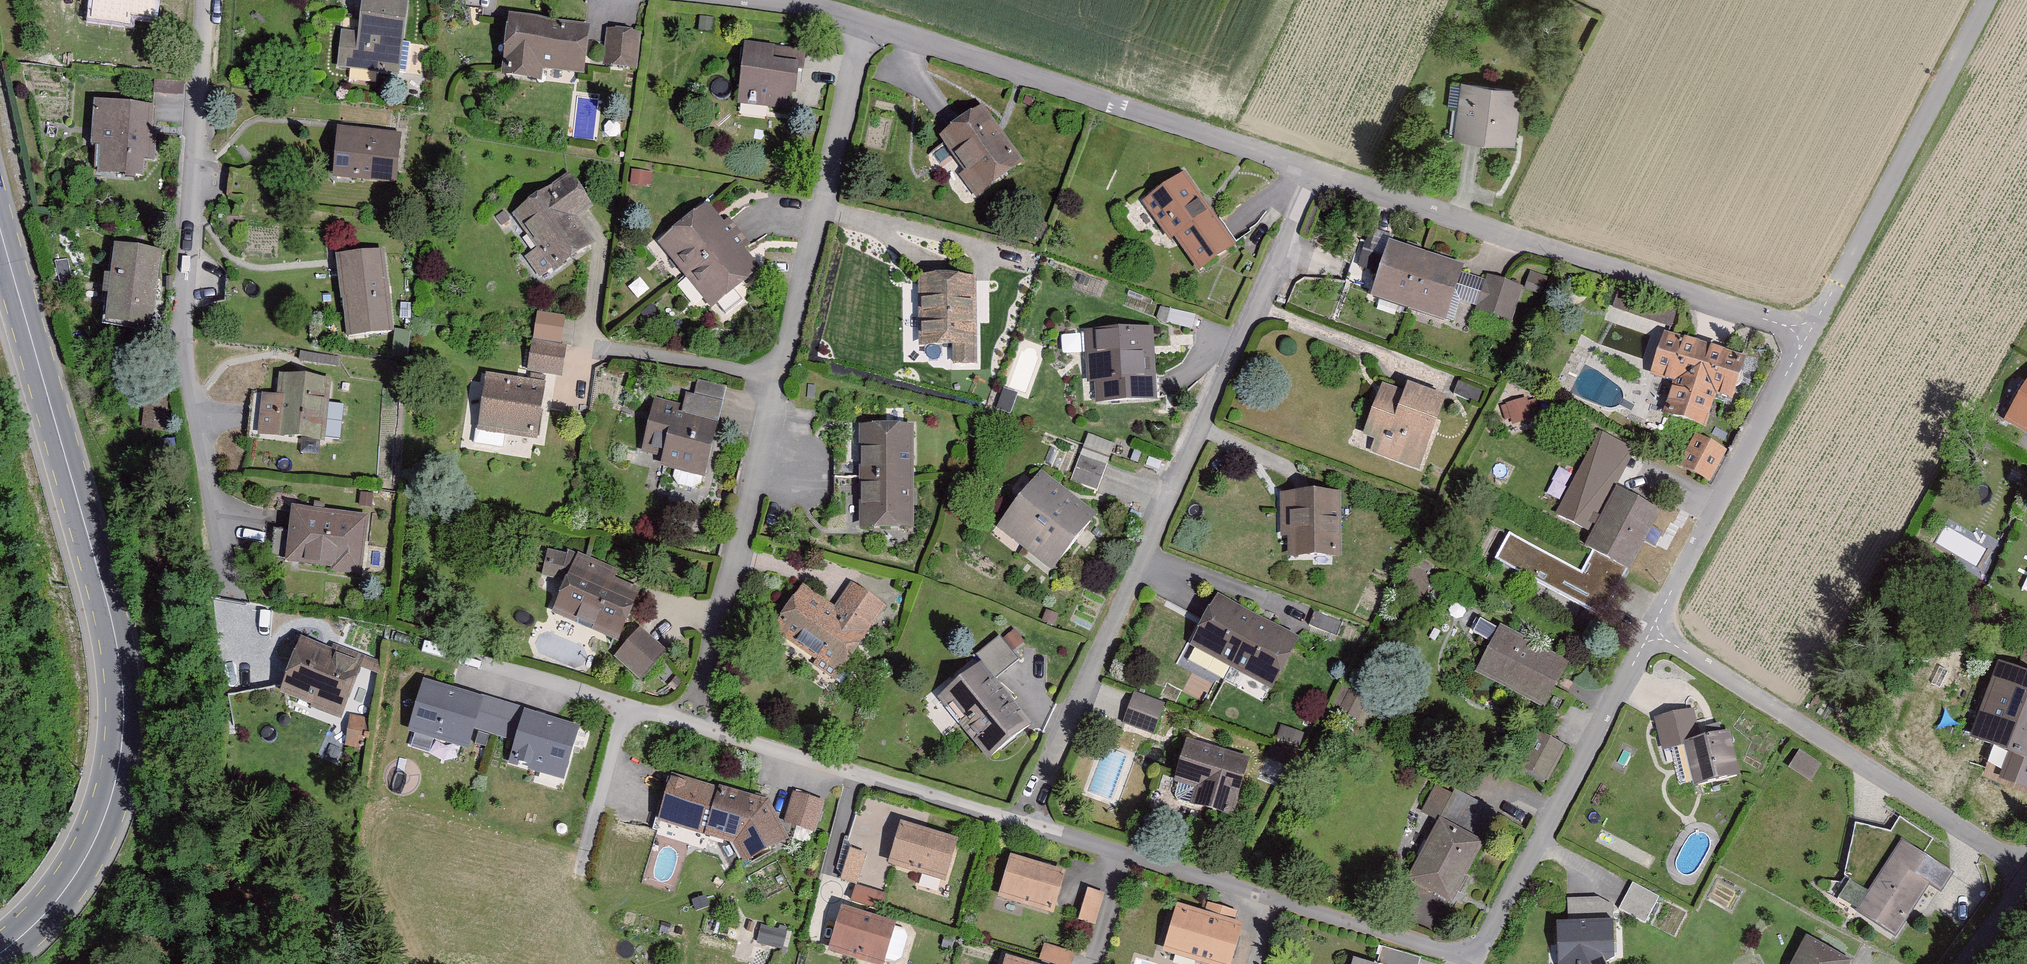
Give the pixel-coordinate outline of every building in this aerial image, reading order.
[(94,20),(129,24),(131,8),(153,11),(155,0),(97,0),(94,20)] [(340,31),(335,71),(400,79),(410,0),(367,0),(363,34),(340,31)] [(590,25),(509,15),(501,76),(541,81),(543,69),(584,74),(590,25)] [(699,32),(713,33),(715,18),(700,17),(699,32)] [(606,28),(602,67),(636,70),(640,31),(606,28)] [(776,47),(746,43),(739,104),(789,110),(791,95),(797,96),(800,63),(774,60),(776,47)] [(1520,88),(1461,83),(1457,138),(1516,143),(1520,88)] [(151,107),(101,102),(93,171),(143,177),(151,107)] [(988,108),(940,135),(974,196),(1023,169),(988,108)] [(404,136),(337,129),(332,179),(399,186),(404,136)] [(630,184),(651,187),(653,173),(632,171),(630,184)] [(1187,171),(1147,197),(1197,273),(1236,247),(1187,171)] [(570,178),(511,216),(552,278),(596,249),(576,218),(591,209),(570,178)] [(708,204),(651,249),(676,281),(704,317),(762,273),(708,204)] [(1471,265),(1392,241),(1374,298),(1454,322),(1471,265)] [(164,251),(118,244),(107,317),(153,324),(164,251)] [(383,250),(336,256),(345,339),(393,334),(383,250)] [(1524,290),(1542,296),(1548,277),(1531,271),(1524,290)] [(978,276),(922,276),(922,346),(953,346),(953,366),(979,365),(978,276)] [(1487,276),(1476,311),(1512,322),(1523,287),(1487,276)] [(1617,291),(1608,316),(1664,333),(1676,307),(1617,291)] [(562,344),(566,317),(537,313),(533,340),(562,344)] [(1149,327),(1090,331),(1095,404),(1154,400),(1149,327)] [(1750,358),(1667,335),(1656,375),(1678,381),(1668,415),(1708,427),(1718,394),(1738,399),(1750,358)] [(532,342),(528,372),(562,377),(567,347),(532,342)] [(2002,419),(2026,432),(2026,373),(2002,419)] [(546,384),(486,376),(478,432),(539,440),(546,384)] [(681,413),(719,421),(727,388),(697,381),(694,395),(686,393),(683,405),(681,413)] [(284,402),(256,398),(251,439),(322,449),(330,388),(286,382),(284,402)] [(1447,404),(1386,382),(1362,448),(1423,470),(1447,404)] [(145,388),(141,429),(165,432),(169,391),(145,388)] [(683,405),(654,398),(642,453),(663,458),(661,467),(707,478),(719,421),(681,413),(683,405)] [(326,436),(335,437),(338,409),(329,408),(326,436)] [(915,424),(861,423),(860,528),(914,528),(915,424)] [(1696,431),(1677,463),(1709,477),(1724,450),(1696,431)] [(1635,451),(1598,432),(1555,517),(1593,535),(1587,547),(1631,569),(1660,510),(1616,488),(1635,451)] [(1071,478),(1098,489),(1115,443),(1088,433),(1071,478)] [(1100,514),(1043,471),(999,527),(1056,571),(1100,514)] [(1330,492),(1282,493),(1284,558),(1332,557),(1330,492)] [(370,520),(294,508),(285,563),(361,575),(370,520)] [(1518,567),(1529,546),(1509,536),(1498,557),(1518,567)] [(577,557),(552,610),(618,640),(643,587),(577,557)] [(834,610),(801,586),(772,627),(836,673),(884,606),(853,583),(834,610)] [(1217,599),(1191,648),(1271,690),(1297,641),(1217,599)] [(641,627),(612,656),(639,676),(665,651),(641,627)] [(1013,628),(976,651),(997,675),(1017,659),(1014,648),(1025,638),(1013,628)] [(1571,663),(1506,628),(1481,674),(1546,709),(1571,663)] [(363,658),(303,634),(279,691),(340,716),(363,658)] [(2001,661),(1969,736),(2026,761),(2026,672),(2001,661)] [(1030,723),(981,663),(939,696),(988,757),(1030,723)] [(475,730),(485,699),(424,680),(407,733),(468,752),(475,730)] [(1132,690),(1120,720),(1152,729),(1164,701),(1132,690)] [(475,730),(515,742),(525,711),(485,699),(475,730)] [(1655,716),(1664,744),(1703,735),(1694,706),(1655,716)] [(580,729),(525,711),(515,742),(508,765),(564,782),(580,729)] [(1534,728),(1518,766),(1546,780),(1566,745),(1534,728)] [(1687,741),(1698,788),(1742,778),(1731,731),(1687,741)] [(1251,762),(1189,743),(1177,781),(1197,787),(1193,800),(1235,813),(1251,762)] [(767,803),(671,775),(658,822),(733,845),(744,865),(790,841),(767,803)] [(793,789),(784,818),(814,829),(823,800),(793,789)] [(1485,845),(1443,823),(1412,880),(1454,903),(1485,845)] [(959,842),(902,824),(888,866),(945,884),(959,842)] [(1954,874),(1900,838),(1852,910),(1894,937),(1929,884),(1942,893),(1954,874)] [(841,880),(857,885),(867,854),(851,849),(841,880)] [(1066,874),(1012,858),(999,900),(1054,916),(1066,874)] [(1622,911),(1651,918),(1658,893),(1629,885),(1622,911)] [(852,900),(883,910),(887,896),(856,886),(852,900)] [(1088,890),(1079,921),(1096,926),(1105,894),(1088,890)] [(1180,904),(1168,951),(1216,963),(1236,963),(1247,922),(1180,904)] [(842,909),(830,954),(863,963),(885,963),(886,960),(896,963),(902,959),(909,937),(906,930),(896,927),(897,924),(842,909)] [(1562,921),(1562,963),(1611,963),(1610,960),(1610,922),(1562,921)] [(758,946),(784,951),(787,932),(761,927),(758,946)] [(1809,939),(1795,963),(1851,963),(1852,962),(1809,939)] [(1040,959),(1056,963),(1073,963),(1076,954),(1044,944),(1040,959)]
